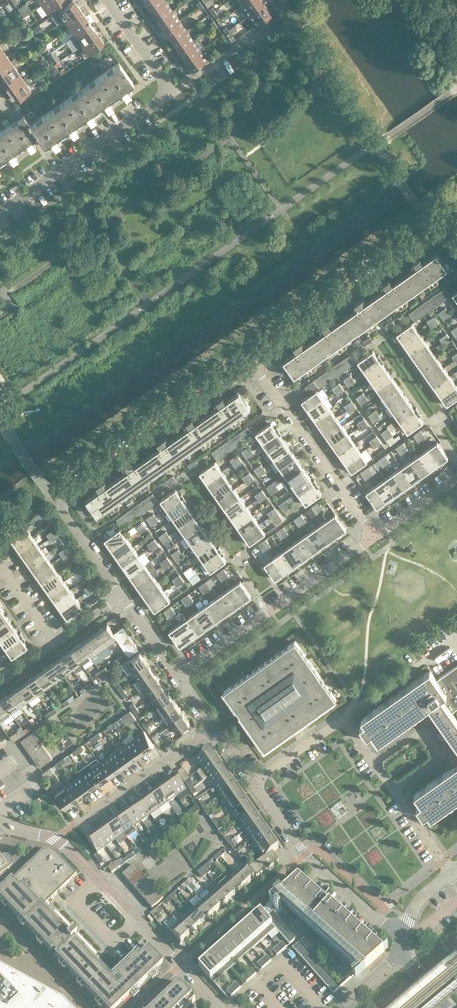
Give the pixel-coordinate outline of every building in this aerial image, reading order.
[(41,4),(47,13),(65,0),(47,0),(41,4)] [(74,0),(72,0),(58,10),(62,16),(57,19),(59,22),(80,8),(74,0)] [(143,1),(150,11),(165,0),(144,0),(143,1)] [(166,0),(165,0),(150,11),(157,20),(172,10),(166,0)] [(261,0),(249,0),(241,5),(239,7),(246,17),(264,4),(261,0)] [(271,14),(264,4),(246,17),(253,27),(271,14)] [(86,16),(80,8),(59,22),(62,26),(66,22),(70,27),(86,16)] [(179,19),(172,10),(157,20),(164,30),(179,19)] [(91,25),(86,16),(70,27),(74,32),(69,36),(71,39),(91,25)] [(186,29),(179,19),(164,30),(171,40),(186,29)] [(30,30),(36,39),(45,32),(39,24),(30,30)] [(97,33),(91,25),(71,39),(77,47),(82,44),(97,33)] [(193,39),(186,29),(171,40),(178,50),(193,39)] [(103,42),(97,33),(82,44),(85,49),(80,53),(83,56),(88,52),(88,53),(103,42)] [(196,37),(193,39),(178,50),(185,60),(200,49),(203,46),(196,37)] [(6,44),(0,48),(0,60),(7,55),(3,50),(8,47),(6,44)] [(207,59),(200,49),(185,60),(192,70),(207,59)] [(38,50),(32,54),(32,55),(35,59),(41,55),(38,50)] [(48,56),(47,56),(53,63),(59,59),(53,51),(48,56)] [(7,55),(0,60),(0,73),(18,60),(15,57),(10,61),(7,55)] [(18,60),(0,73),(0,79),(3,83),(18,72),(15,67),(20,64),(18,60)] [(119,62),(118,62),(101,75),(114,94),(121,89),(126,97),(130,93),(125,86),(132,81),(119,62)] [(22,77),(18,72),(3,83),(9,91),(29,77),(27,74),(22,77)] [(114,94),(101,75),(83,87),(97,106),(103,102),(108,109),(113,106),(108,99),(114,94)] [(32,80),(29,77),(9,91),(15,100),(30,89),(27,84),(32,80)] [(97,106),(83,87),(65,100),(79,119),(85,114),(90,122),(95,118),(90,111),(97,106)] [(79,119),(65,100),(47,112),(61,132),(68,127),(73,134),(77,131),(72,124),(79,119)] [(61,132),(47,112),(38,119),(32,123),(31,124),(31,125),(38,137),(41,142),(42,142),(43,143),(44,143),(45,142),(47,141),(50,139),(55,147),(60,143),(54,136),(61,132)] [(31,125),(24,115),(5,128),(19,147),(26,143),(31,150),(35,147),(32,142),(38,137),(31,125)] [(5,128),(0,131),(0,158),(1,160),(8,155),(13,162),(18,159),(13,152),(19,147),(5,128)] [(423,262),(415,268),(406,274),(417,290),(447,268),(437,253),(427,260),(423,262)] [(420,258),(412,264),(415,268),(423,262),(420,258)] [(417,290),(406,274),(393,284),(384,290),(375,296),(386,311),(417,290)] [(393,284),(390,279),(381,285),(384,290),(393,284)] [(445,287),(442,289),(448,297),(451,295),(445,287)] [(448,297),(442,289),(439,291),(445,299),(448,297)] [(445,299),(439,291),(437,293),(443,301),(445,299)] [(443,301),(437,293),(434,295),(440,303),(443,301)] [(440,303),(434,295),(432,297),(437,305),(440,303)] [(386,311),(375,296),(366,302),(358,308),(345,317),(356,333),(386,311)] [(437,305),(432,297),(429,298),(435,306),(437,305)] [(366,302),(363,298),(355,304),(358,308),(366,302)] [(435,306),(429,298),(427,300),(432,308),(435,306)] [(432,308),(427,300),(424,302),(430,310),(432,308)] [(430,310),(424,302),(422,304),(427,312),(428,311),(430,310)] [(427,312),(422,304),(419,306),(425,314),(427,312)] [(425,314),(419,306),(417,307),(422,315),(425,314)] [(422,315),(417,307),(414,309),(420,317),(422,315)] [(446,307),(438,312),(441,316),(448,311),(446,307)] [(420,317),(414,309),(411,311),(417,319),(420,317)] [(417,319),(411,311),(409,313),(414,321),(417,319)] [(451,315),(448,311),(441,316),(444,320),(451,315)] [(427,321),(429,324),(437,319),(434,315),(427,321)] [(356,333),(345,317),(332,327),(323,333),(314,339),(325,354),(356,333)] [(439,323),(437,319),(429,324),(432,328),(439,323)] [(395,324),(393,320),(385,326),(387,329),(395,324)] [(332,327),(329,322),(320,328),(323,333),(332,327)] [(419,332),(412,323),(397,334),(401,339),(399,340),(401,344),(419,332)] [(425,341),(419,332),(401,344),(404,348),(406,346),(409,352),(425,341)] [(449,337),(447,333),(439,338),(442,342),(449,337)] [(362,342),(364,345),(372,339),(370,336),(362,342)] [(452,340),(449,337),(442,342),(444,345),(452,340)] [(325,354),(314,339),(305,345),(297,351),(284,361),(295,376),(325,354)] [(305,345),(302,341),(294,347),(297,351),(305,345)] [(431,349),(425,341),(409,352),(416,360),(431,349)] [(437,358),(431,349),(416,360),(422,369),(437,358)] [(377,356),(373,350),(357,361),(364,370),(381,358),(379,354),(377,356)] [(350,355),(347,357),(352,365),(355,363),(350,355)] [(352,365),(347,357),(344,358),(350,366),(352,365)] [(350,366),(344,358),(342,360),(347,368),(350,366)] [(384,362),(381,358),(364,370),(370,379),(386,368),(382,363),(384,362)] [(443,367),(437,358),(422,369),(428,378),(443,367)] [(347,368),(342,360),(339,362),(345,370),(347,368)] [(345,370),(339,362),(337,364),(342,372),(345,370)] [(342,372),(337,364),(334,366),(340,374),(342,372)] [(340,374),(334,366),(332,367),(337,375),(340,374)] [(337,375),(332,367),(329,369),(335,377),(337,375)] [(450,376),(443,367),(428,378),(434,387),(450,376)] [(392,377),(386,368),(370,379),(376,388),(392,377)] [(335,377),(329,369),(327,371),(332,379),(335,377)] [(332,379),(327,371),(324,373),(330,381),(332,379)] [(330,381),(324,373),(321,374),(327,382),(330,381)] [(327,382),(321,374),(319,376),(324,384),(327,382)] [(351,374),(343,379),(346,383),(353,378),(351,374)] [(324,384),(319,376),(316,378),(322,386),(324,384)] [(456,385),(450,376),(434,387),(438,392),(436,393),(438,397),(456,385)] [(398,386),(392,377),(376,388),(383,397),(398,386)] [(322,386),(316,378),(313,380),(319,388),(322,386)] [(356,381),(353,378),(346,383),(348,387),(356,381)] [(317,386),(313,380),(304,386),(309,392),(317,386)] [(342,386),(339,382),(332,388),(334,391),(342,386)] [(456,385),(438,397),(441,401),(443,399),(447,405),(456,398),(456,386),(456,385)] [(344,390),(342,386),(334,391),(337,395),(344,390)] [(404,395),(398,386),(383,397),(389,406),(404,395)] [(317,389),(310,394),(301,400),(305,406),(304,407),(306,411),(323,399),(317,389)] [(226,401),(218,407),(209,413),(220,429),(250,407),(239,392),(230,399),(226,401)] [(363,392),(356,397),(359,401),(366,396),(363,392)] [(411,403),(404,395),(389,406),(395,414),(411,403)] [(368,399),(366,396),(359,401),(361,404),(368,399)] [(223,397),(215,403),(218,407),(226,401),(223,397)] [(330,408),(323,399),(306,411),(309,415),(310,413),(314,418),(330,408)] [(354,404),(352,400),(344,405),(347,409),(354,404)] [(414,409),(411,403),(395,414),(401,423),(419,411),(416,407),(414,409)] [(357,407),(354,404),(347,409),(349,413),(357,407)] [(336,416),(330,408),(314,418),(320,427),(336,416)] [(375,410),(368,415),(371,418),(378,413),(375,410)] [(421,414),(419,411),(401,423),(408,432),(423,421),(419,416),(421,414)] [(220,429),(209,413),(196,422),(187,428),(178,435),(189,450),(220,429)] [(381,417),(378,413),(371,418),(373,422),(381,417)] [(342,425),(336,416),(320,427),(327,436),(342,425)] [(196,422),(193,418),(184,424),(187,428),(196,422)] [(366,421),(364,418),(357,423),(359,426),(366,421)] [(369,425),(366,421),(359,426),(362,430),(369,425)] [(275,428),(271,422),(256,433),(262,442),(280,430),(277,426),(275,428)] [(348,434),(342,425),(327,436),(333,445),(348,434)] [(248,426),(245,428),(251,436),(253,434),(248,426)] [(388,427),(381,432),(383,436),(390,431),(388,427)] [(251,436),(245,428),(242,430),(248,438),(251,436)] [(248,438),(242,430),(240,432),(245,440),(248,438)] [(282,433),(280,430),(262,442),(268,451),(284,440),(280,435),(282,433)] [(426,437),(421,430),(417,432),(422,439),(426,437)] [(393,434),(390,431),(383,436),(386,440),(393,434)] [(245,440),(240,432),(237,434),(243,442),(245,440)] [(422,439),(417,432),(413,435),(419,442),(422,439)] [(243,442),(237,434),(235,436),(240,444),(243,442)] [(355,443),(348,434),(333,445),(339,454),(355,443)] [(189,450),(178,435),(169,441),(161,447),(148,456),(159,472),(189,450)] [(379,439),(376,435),(369,440),(372,444),(379,439)] [(240,444),(235,436),(232,437),(238,445),(240,444)] [(169,441),(166,437),(158,443),(161,447),(169,441)] [(238,445),(232,437),(230,439),(235,447),(238,445)] [(235,447),(230,439),(227,441),(233,449),(235,447)] [(381,443),(379,439),(372,444),(374,448),(381,443)] [(290,449),(284,440),(268,451),(274,460),(290,449)] [(233,449),(227,441),(225,443),(230,451),(233,449)] [(437,441),(428,448),(440,465),(444,463),(443,461),(448,457),(437,441)] [(408,449),(403,442),(399,445),(405,452),(408,449)] [(230,451),(225,443),(222,444),(228,452),(230,451)] [(361,452),(355,443),(339,454),(343,459),(341,460),(343,464),(361,452)] [(228,452),(222,444),(220,446),(225,454),(228,452)] [(405,452),(399,445),(396,447),(401,454),(405,452)] [(225,454),(220,446),(217,448),(223,456),(225,454)] [(249,446),(242,451),(244,455),(251,450),(249,446)] [(223,456),(217,448),(214,450),(220,458),(223,456)] [(440,465),(428,448),(419,454),(430,470),(435,466),(437,468),(440,465)] [(296,458),(290,449),(274,460),(281,469),(296,458)] [(220,458),(214,450),(212,452),(217,460),(220,458)] [(254,453),(251,450),(244,455),(247,458),(254,453)] [(367,461),(361,452),(343,464),(346,468),(348,466),(352,472),(367,461)] [(240,458),(237,454),(230,459),(232,463),(240,458)] [(430,470),(419,454),(410,460),(421,476),(430,470)] [(390,462),(385,455),(382,457),(387,464),(390,462)] [(159,472),(148,456),(135,465),(126,471),(117,478),(128,493),(159,472)] [(387,464),(382,457),(378,460),(383,467),(387,464)] [(242,461),(240,458),(232,463),(235,467),(242,461)] [(302,466),(296,458),(281,469),(287,477),(302,466)] [(198,462),(196,459),(188,465),(190,468),(198,462)] [(421,476),(410,460),(402,467),(413,482),(421,476)] [(135,465),(132,461),(123,467),(126,471),(135,465)] [(222,471),(215,461),(200,472),(204,478),(202,479),(204,483),(222,471)] [(261,464),(254,469),(257,472),(264,467),(261,464)] [(309,475),(302,466),(287,477),(293,486),(309,475)] [(266,471),(264,467),(257,472),(259,476),(266,471)] [(373,474),(368,467),(364,470),(369,477),(373,474)] [(413,482),(402,467),(393,473),(404,488),(413,482)] [(369,477),(364,470),(361,472),(366,479),(369,477)] [(228,479),(222,471),(204,483),(207,486),(209,485),(212,490),(228,479)] [(252,476),(249,472),(242,477),(245,481),(252,476)] [(404,488),(393,473),(384,479),(395,495),(404,488)] [(173,475),(165,481),(167,484),(175,478),(173,475)] [(312,481),(309,475),(293,486),(299,495),(317,483),(314,479),(312,481)] [(255,479),(252,476),(245,481),(247,484),(255,479)] [(128,493),(117,478),(108,484),(100,490),(86,499),(97,515),(128,493)] [(234,488),(228,479),(212,490),(219,499),(234,488)] [(395,495),(384,479),(375,485),(387,503),(391,500),(390,498),(395,495)] [(108,484),(105,480),(97,486),(100,490),(108,484)] [(274,481),(266,486),(269,490),(276,485),(274,481)] [(319,486),(317,483),(299,495),(306,504),(321,493),(317,488),(319,486)] [(279,489),(276,485),(269,490),(271,494),(279,489)] [(387,503),(375,485),(366,492),(377,507),(383,503),(384,505),(387,503)] [(240,497),(234,488),(219,499),(225,508),(240,497)] [(180,495),(176,489),(160,500),(167,509),(184,497),(182,493),(180,495)] [(264,493),(262,490),(255,495),(257,498),(264,493)] [(153,493),(150,495),(155,503),(158,501),(153,493)] [(267,497),(264,493),(257,498),(260,502),(267,497)] [(155,503),(150,495),(147,497),(153,505),(155,503)] [(153,505),(147,497),(145,499),(150,507),(153,505)] [(187,500),(184,497),(167,509),(173,518),(189,507),(185,502),(187,500)] [(246,506),(240,497),(225,508),(231,517),(246,506)] [(150,507),(145,499),(142,501),(148,509),(150,507)] [(286,499),(279,504),(281,508),(289,503),(286,499)] [(148,509),(142,501),(140,502),(145,510),(148,509)] [(324,509),(319,501),(315,504),(320,511),(324,509)] [(145,510),(140,502),(137,504),(143,512),(145,510)] [(291,506),(289,503),(281,508),(284,511),(291,506)] [(143,512),(137,504),(135,506),(140,514),(143,512)] [(320,511),(315,504),(312,507),(317,514),(320,511)] [(140,514),(135,506),(132,508),(138,516),(140,514)] [(253,515),(246,506),(231,517),(237,526),(253,515)] [(195,516),(189,507),(173,518),(179,527),(195,516)] [(277,511),(274,507),(267,512),(270,516),(277,511)] [(138,516),(132,508),(129,510),(135,518),(138,516)] [(135,518),(129,510),(127,511),(133,519),(135,518)] [(44,515),(41,511),(34,517),(37,520),(44,515)] [(133,519),(127,511),(124,513),(130,521),(133,519)] [(279,514),(277,511),(270,516),(272,520),(279,514)] [(130,521),(124,513),(122,515),(127,523),(130,521)] [(153,513),(146,518),(149,522),(156,517),(153,513)] [(346,529),(335,513),(326,520),(338,537),(342,535),(341,533),(346,529)] [(306,521),(301,514),(297,516),(303,524),(306,521)] [(46,519),(44,515),(37,520),(39,524),(46,519)] [(127,523),(122,515),(119,517),(125,525),(127,523)] [(259,523),(253,515),(237,526),(241,531),(239,532),(241,536),(259,523)] [(201,525),(195,516),(179,527),(186,536),(201,525)] [(303,524),(297,516),(294,519),(299,526),(303,524)] [(125,525),(119,517),(116,519),(122,527),(125,525)] [(159,520),(156,517),(149,522),(151,525),(159,520)] [(26,527),(20,518),(4,529),(8,535),(6,536),(9,540),(26,527)] [(338,537),(326,520),(317,526),(328,541),(334,538),(335,540),(338,537)] [(144,525),(142,521),(135,526),(137,530),(144,525)] [(265,533),(259,523),(241,536),(244,539),(246,538),(250,544),(265,533)] [(147,528),(144,525),(137,530),(140,533),(147,528)] [(207,533),(201,525),(186,536),(192,544),(207,533)] [(288,534),(283,526),(280,529),(285,536),(288,534)] [(328,541),(317,526),(309,532),(319,548),(328,541)] [(33,536),(26,527),(9,540),(11,543),(13,542),(17,547),(33,536)] [(126,537),(120,528),(104,539),(108,545),(106,546),(109,550),(126,537)] [(56,533),(54,529),(46,534),(49,538),(56,533)] [(285,536),(280,529),(276,531),(281,539),(285,536)] [(166,531),(159,536),(161,539),(168,534),(166,531)] [(319,548),(309,532),(300,538),(311,554),(319,548)] [(59,536),(56,533),(49,538),(52,541),(59,536)] [(214,542),(207,533),(192,544),(198,553),(214,542)] [(171,538),(168,534),(161,539),(164,543),(171,538)] [(39,545),(33,536),(17,547),(23,556),(39,545)] [(133,546),(126,537),(109,550),(112,553),(113,552),(117,557),(133,546)] [(311,554),(300,538),(291,545),(302,560),(311,554)] [(157,542),(154,539),(147,544),(150,548),(157,542)] [(271,546),(266,539),(262,541),(267,549),(271,546)] [(267,549),(262,541),(259,544),(264,551),(267,549)] [(159,546),(157,542),(150,548),(152,551),(159,546)] [(217,547),(214,542),(198,553),(204,562),(222,550),(219,546),(217,547)] [(45,554),(39,545),(23,556),(30,565),(45,554)] [(302,560),(291,545),(282,551),(293,566),(302,560)] [(139,555),(133,546),(117,557),(123,566),(139,555)] [(69,550),(66,547),(59,552),(61,555),(69,550)] [(178,548),(171,553),(174,557),(181,552),(178,548)] [(71,554),(69,550),(61,555),(64,559),(71,554)] [(224,553),(222,550),(204,562),(211,571),(226,560),(222,555),(224,553)] [(293,566),(282,551),(273,557),(286,575),(289,572),(288,570),(293,566)] [(183,556),(181,552),(174,557),(176,561),(183,556)] [(51,563),(45,554),(30,565),(36,574),(51,563)] [(145,564),(139,555),(123,566),(130,575),(145,564)] [(169,560),(167,556),(160,562),(162,565),(169,560)] [(286,575),(273,557),(264,564),(265,565),(275,579),(281,575),(282,577),(286,575)] [(172,564),(169,560),(162,565),(165,569),(172,564)] [(58,572),(51,563),(36,574),(42,583),(58,572)] [(151,573),(145,564),(130,575),(136,584),(151,573)] [(81,568),(79,565),(72,570),(74,573),(81,568)] [(191,566),(184,571),(186,575),(193,570),(191,566)] [(84,572),(81,568),(74,573),(77,577),(84,572)] [(229,576),(224,568),(220,571),(225,578),(229,576)] [(196,573),(193,570),(186,575),(189,578),(196,573)] [(225,578),(220,571),(216,574),(222,581),(225,578)] [(64,581),(58,572),(42,583),(48,591),(64,581)] [(158,582),(151,573),(136,584),(142,593),(158,582)] [(182,578),(179,574),(172,579),(175,583),(182,578)] [(184,581),(182,578),(175,583),(177,586),(184,581)] [(240,580),(231,587),(243,604),(247,602),(246,600),(251,596),(240,580)] [(70,589),(64,581),(48,591),(55,600),(70,589)] [(211,588),(206,581),(202,583),(207,591),(211,588)] [(94,586),(91,582),(84,587),(87,591),(94,586)] [(164,590),(158,582),(142,593),(146,598),(144,599),(146,603),(164,590)] [(207,591),(202,583),(199,586),(204,593),(207,591)] [(96,589),(94,586),(87,591),(89,595),(96,589)] [(243,604),(231,587),(222,593),(233,609),(238,605),(240,607),(243,604)] [(76,598),(70,589),(55,600),(58,606),(56,607),(59,610),(76,598)] [(170,600),(164,590),(146,603),(149,606),(151,605),(155,611),(170,600)] [(193,601),(188,593),(185,596),(190,603),(193,601)] [(233,609),(222,593),(213,599),(224,615),(233,609)] [(190,603),(185,596),(181,598),(186,606),(190,603)] [(83,607),(76,598),(59,610),(61,614),(63,613),(67,618),(83,607)] [(224,615),(213,599),(205,605),(215,621),(224,615)] [(215,621),(205,605),(196,612),(207,627),(215,621)] [(176,613),(171,606),(167,608),(172,615),(176,613)] [(172,615),(167,608),(163,611),(169,618),(172,615)] [(3,610),(0,612),(0,625),(9,619),(3,610)] [(207,627),(196,612),(187,618),(198,633),(207,627)] [(198,633),(187,618),(178,624),(190,642),(194,639),(193,637),(198,633)] [(9,619),(0,625),(0,639),(15,628),(9,619)] [(98,630),(108,644),(111,648),(120,642),(117,638),(113,632),(107,624),(98,630)] [(190,642),(178,624),(169,631),(180,646),(185,642),(187,644),(190,642)] [(122,626),(121,627),(113,632),(117,638),(120,642),(129,655),(138,649),(122,626)] [(15,628),(0,639),(6,648),(23,635),(21,632),(19,633),(15,628)] [(108,644),(98,630),(90,636),(99,651),(108,644)] [(26,639),(23,635),(6,648),(12,657),(28,646),(24,640),(26,639)] [(99,651),(90,636),(81,643),(91,657),(99,651)] [(307,718),(311,716),(336,698),(295,640),(224,691),(265,748),(307,718)] [(91,657),(81,643),(72,649),(82,663),(91,657)] [(82,663),(72,649),(63,655),(73,669),(82,663)] [(146,660),(140,651),(126,661),(132,670),(146,660)] [(73,669),(63,655),(54,661),(64,675),(73,669)] [(153,669),(146,660),(132,670),(138,679),(153,669)] [(64,675),(54,661),(45,667),(55,682),(64,675)] [(437,679),(430,670),(361,718),(364,723),(360,726),(364,732),(364,731),(367,736),(371,733),(378,742),(429,706),(444,727),(442,729),(448,738),(450,736),(456,746),(456,665),(437,679)] [(55,682),(45,667),(37,674),(47,688),(55,682)] [(159,678),(153,669),(138,679),(145,688),(159,678)] [(47,688),(37,674),(28,680),(38,694),(47,688)] [(165,687),(159,678),(145,688),(151,697),(165,687)] [(38,694),(28,680),(19,686),(29,700),(38,694)] [(29,700),(19,686),(10,692),(20,706),(29,700)] [(171,695),(165,687),(151,697),(157,705),(171,695)] [(20,706),(10,692),(1,699),(11,713),(20,706)] [(178,704),(171,695),(157,705),(163,714),(178,704)] [(1,699),(0,699),(0,716),(2,719),(11,713),(1,699)] [(184,713),(178,704),(163,714),(170,723),(184,713)] [(190,722),(184,713),(170,723),(176,732),(190,722)] [(19,730),(9,736),(13,741),(22,735),(19,730)] [(21,740),(25,745),(37,736),(33,731),(21,740)] [(154,745),(144,731),(135,737),(145,751),(154,745)] [(157,732),(152,736),(158,745),(164,741),(157,732)] [(41,742),(37,736),(25,745),(28,751),(41,742)] [(145,751),(135,737),(126,743),(136,757),(145,751)] [(45,747),(41,742),(28,751),(32,756),(45,747)] [(136,757),(126,743),(117,750),(127,764),(136,757)] [(49,752),(45,747),(32,756),(36,761),(49,752)] [(127,764),(117,750),(109,756),(119,770),(127,764)] [(195,760),(202,769),(216,759),(210,750),(195,760)] [(53,758),(49,752),(36,761),(40,767),(53,758)] [(119,770),(109,756),(100,762),(110,776),(119,770)] [(216,759),(202,769),(197,772),(203,781),(208,778),(222,768),(216,759)] [(110,776),(100,762),(91,768),(101,782),(110,776)] [(414,794),(421,803),(417,806),(420,811),(423,817),(428,813),(431,818),(456,799),(456,764),(414,794)] [(54,772),(50,767),(41,773),(45,779),(54,772)] [(101,782),(91,768),(82,774),(92,789),(101,782)] [(228,777),(222,768),(208,778),(214,787),(228,777)] [(183,769),(177,772),(184,782),(189,778),(183,769)] [(92,789),(82,774),(73,781),(83,795),(92,789)] [(186,790),(176,776),(167,782),(177,797),(186,790)] [(235,785),(228,777),(214,787),(221,795),(235,785)] [(83,795),(73,781),(64,787),(74,801),(83,795)] [(177,797),(167,782),(158,789),(168,803),(177,797)] [(241,794),(235,785),(221,795),(227,804),(241,794)] [(74,801),(64,787),(55,793),(65,807),(74,801)] [(168,803),(158,789),(149,795),(159,809),(168,803)] [(247,803),(241,794),(227,804),(233,813),(247,803)] [(159,809),(149,795),(141,801),(151,815),(159,809)] [(151,815),(141,801),(132,807),(142,821),(151,815)] [(253,812),(247,803),(233,813),(239,822),(253,812)] [(142,821),(132,807),(123,814),(133,828),(142,821)] [(260,821),(253,812),(239,822),(245,831),(260,821)] [(136,833),(133,828),(123,814),(114,820),(128,839),(136,833)] [(128,839),(114,820),(105,826),(115,840),(119,845),(128,839)] [(266,830),(260,821),(245,831),(252,840),(266,830)] [(115,840),(105,826),(96,832),(106,846),(115,840)] [(272,838),(266,830),(252,840),(258,848),(272,838)] [(106,846),(96,832),(87,839),(97,853),(106,846)] [(278,848),(272,838),(258,848),(264,857),(273,851),(273,852),(278,848)] [(41,852),(40,852),(68,882),(76,874),(55,853),(55,852),(54,851),(53,851),(52,850),(51,850),(50,850),(48,849),(47,849),(46,849),(45,850),(44,850),(43,850),(42,851),(41,852)] [(264,857),(249,868),(257,876),(279,860),(273,852),(273,851),(264,857)] [(68,882),(40,852),(32,860),(60,889),(68,882)] [(97,853),(94,856),(100,864),(103,862),(97,853)] [(7,865),(8,864),(8,861),(7,859),(5,859),(2,859),(0,856),(0,870),(7,865)] [(60,889),(32,860),(24,867),(53,897),(60,889)] [(117,861),(108,868),(112,873),(121,867),(117,861)] [(122,875),(126,880),(138,869),(134,864),(122,875)] [(254,878),(243,865),(234,873),(246,886),(254,878)] [(53,897),(24,867),(16,875),(44,905),(45,904),(53,897)] [(142,874),(138,869),(126,880),(131,885),(142,874)] [(246,886),(234,873),(226,880),(238,893),(246,886)] [(146,879),(142,874),(131,885),(135,889),(146,879)] [(0,890),(0,908),(95,1007),(113,1007),(117,1007),(162,965),(141,943),(110,973),(94,956),(96,954),(78,934),(75,936),(72,933),(74,931),(55,911),(53,913),(45,904),(44,905),(16,875),(0,890)] [(214,882),(218,887),(230,900),(238,893),(226,880),(222,875),(214,882)] [(299,878),(261,911),(277,928),(276,929),(290,944),(295,939),(272,913),(273,911),(276,915),(282,910),(279,907),(287,900),(324,933),(336,919),(332,915),(336,911),(334,910),(335,909),(299,878)] [(151,884),(146,879),(135,889),(139,894),(151,884)] [(155,888),(151,884),(139,894),(143,899),(155,888)] [(230,900),(218,887),(210,894),(222,907),(230,900)] [(159,893),(155,888),(143,899),(147,903),(159,893)] [(163,898),(159,893),(147,903),(152,908),(163,898)] [(222,907),(210,894),(202,901),(213,914),(222,907)] [(213,914),(202,901),(194,908),(205,921),(213,914)] [(163,911),(159,906),(150,914),(155,919),(163,911)] [(205,921),(194,908),(186,915),(197,928),(205,921)] [(381,951),(335,909),(334,910),(336,911),(332,915),(336,919),(324,933),(323,935),(356,973),(353,976),(356,979),(365,971),(366,970),(384,954),(381,951)] [(277,928),(261,911),(253,918),(268,936),(276,929),(277,928)] [(197,928),(186,915),(178,922),(189,935),(197,928)] [(165,925),(169,930),(181,943),(189,935),(178,922),(174,918),(165,925)] [(268,936),(253,918),(246,925),(261,942),(268,936)] [(261,942),(246,925),(238,932),(253,949),(261,942)] [(253,949),(238,932),(230,938),(245,956),(253,949)] [(307,936),(306,936),(301,941),(309,951),(315,946),(307,936)] [(245,956),(230,938),(223,945),(238,962),(245,956)] [(282,942),(278,946),(282,951),(287,947),(282,942)] [(298,943),(293,948),(333,993),(338,989),(298,943)] [(238,962),(223,945),(215,952),(230,969),(238,962)] [(282,951),(278,946),(273,950),(277,955),(282,951)] [(230,969),(215,952),(207,959),(222,976),(230,969)] [(267,955),(262,959),(267,965),(272,960),(267,955)] [(222,976),(207,959),(199,966),(214,983),(222,976)] [(267,965),(262,959),(258,964),(262,969),(267,965)] [(62,1002),(0,969),(0,1007),(68,1007),(62,1002)] [(252,969),(247,973),(251,978),(256,974),(252,969)] [(251,978),(247,973),(242,977),(247,982),(251,978)] [(152,1007),(187,1007),(195,1000),(179,982),(152,1007)] [(236,982),(232,986),(236,991),(241,987),(236,982)] [(236,991),(232,986),(227,991),(231,996),(236,991)]
